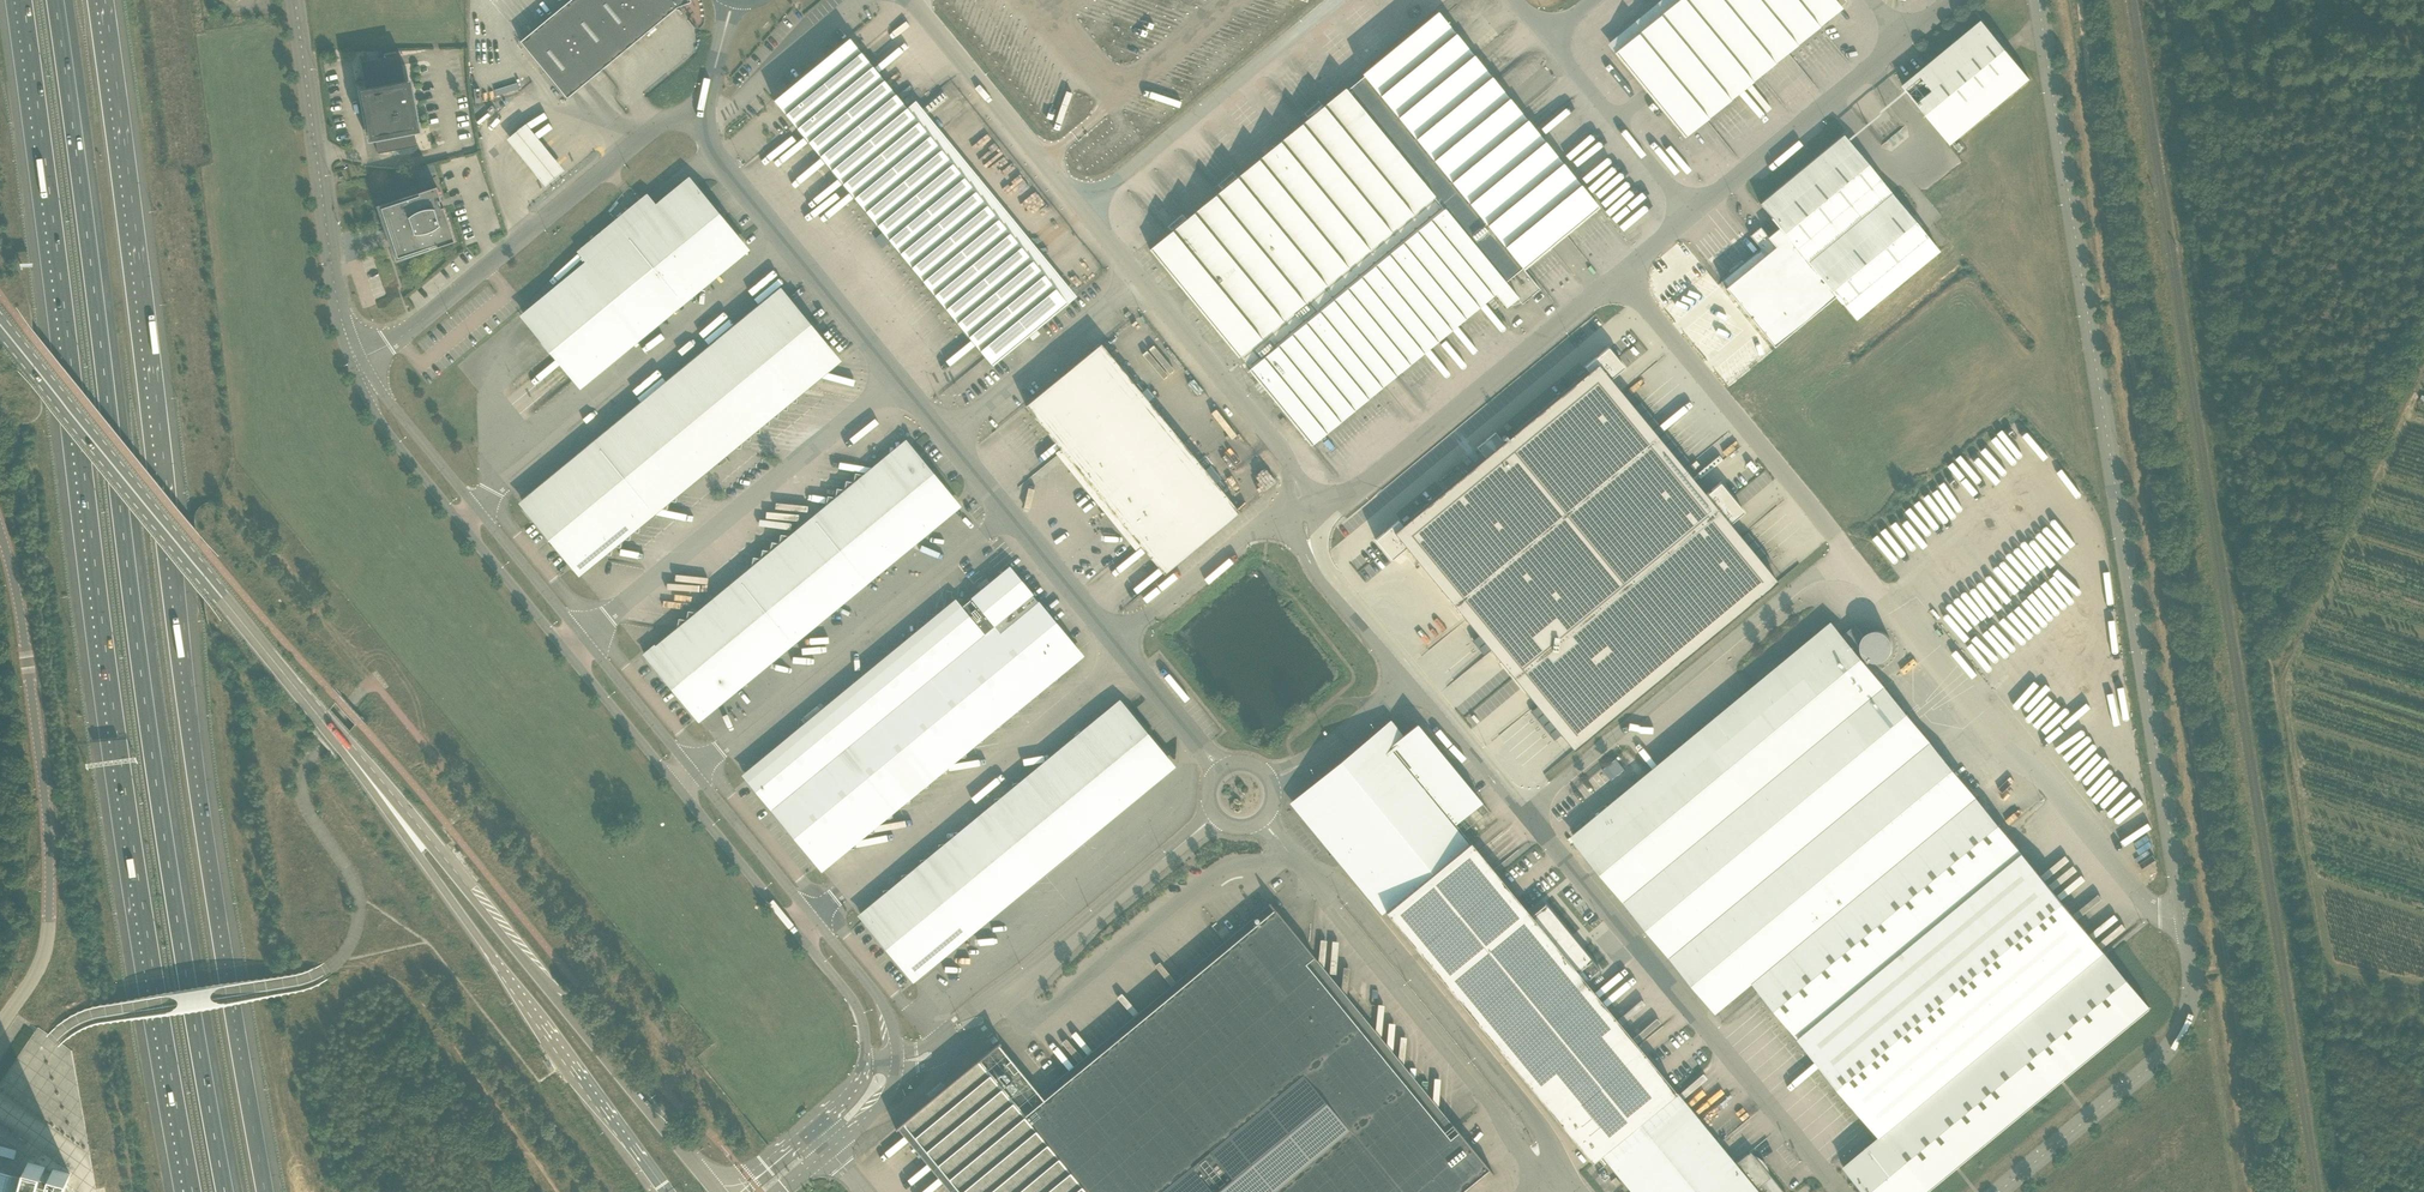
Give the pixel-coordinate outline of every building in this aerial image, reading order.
[(692,2),(691,0),(571,0),(521,42),(567,98),(677,8),(692,2)] [(1841,8),(1840,7),(1846,1),(1845,0),(1679,0),(1615,53),(1684,137),(1841,8)] [(1311,445),(1384,385),(1438,340),(1495,294),(1506,307),(1518,298),(1522,304),(1540,289),(1524,270),(1599,208),(1438,12),(1363,74),(1364,76),(1347,90),(1345,88),(1150,250),(1239,357),(1240,356),(1251,368),(1249,370),(1311,445)] [(2030,79),(2002,45),(1982,21),(1903,86),(1951,144),(2030,79)] [(1068,304),(861,51),(850,38),(775,100),(993,365),(1068,304)] [(417,146),(415,134),(421,132),(412,80),(405,81),(400,55),(362,62),(361,58),(366,89),(359,90),(369,142),(376,141),(378,154),(417,146)] [(492,104),(487,109),(490,113),(496,109),(492,104)] [(573,171),(534,126),(515,143),(554,188),(573,171)] [(1841,304),(1842,303),(1855,320),(1938,251),(1891,194),(1843,135),(1760,203),(1772,217),(1771,218),(1779,227),(1769,236),(1761,226),(1750,235),(1761,248),(1722,279),(1727,285),(1725,287),(1773,346),(1835,296),(1841,304)] [(434,165),(418,171),(420,178),(436,172),(434,165)] [(528,323),(543,341),(574,380),(742,242),(695,185),(658,216),(644,198),(647,195),(647,194),(578,251),(593,270),(528,323)] [(437,187),(425,191),(379,206),(383,220),(386,221),(389,230),(385,231),(387,238),(391,236),(395,245),(392,247),(397,261),(456,241),(437,187)] [(527,510),(573,567),(592,551),(611,555),(613,546),(621,547),(622,538),(630,540),(632,531),(639,532),(641,523),(636,521),(653,507),(667,509),(668,500),(676,502),(678,492),(672,491),(727,446),(741,448),(743,439),(750,441),(752,432),(760,433),(761,424),(769,425),(771,416),(778,418),(780,409),(787,410),(789,401),(797,402),(799,390),(790,389),(833,353),(787,296),(527,510)] [(1026,406),(1117,517),(1164,574),(1239,512),(1101,344),(1026,406)] [(1395,517),(1372,535),(1374,538),(1375,538),(1388,555),(1401,545),(1405,549),(1407,548),(1494,654),(1493,656),(1497,660),(1484,671),(1508,700),(1520,689),(1524,694),(1526,693),(1570,746),(1774,578),(1730,525),(1732,523),(1728,519),(1740,508),(1716,479),(1704,490),(1700,485),(1698,486),(1611,380),(1612,378),(1608,374),(1621,363),(1605,344),(1582,362),(1586,367),(1500,438),(1492,428),(1474,443),(1482,453),(1399,522),(1399,521),(1395,517)] [(1154,396),(1147,388),(1141,393),(1148,401),(1154,396)] [(679,618),(677,628),(686,630),(659,651),(654,645),(644,653),(696,716),(956,502),(909,445),(863,484),(846,481),(845,490),(837,488),(835,497),(828,496),(826,505),(832,506),(795,537),(781,534),(779,544),(785,545),(776,552),(769,551),(768,559),(760,557),(759,567),(702,613),(688,611),(687,620),(679,618)] [(1875,1130),(1880,1136),(1844,1166),(1865,1191),(1928,1191),(2150,1008),(2149,1007),(2149,1008),(1976,798),(1853,649),(1861,642),(1861,649),(1862,653),(1865,658),(1870,661),(1875,662),(1878,662),(1881,661),(1886,659),(1889,656),(1891,652),(1892,648),(1891,642),(1889,637),(1885,634),(1879,631),(1874,631),(1867,634),(1865,636),(1855,625),(1842,636),(1830,621),(1571,835),(1717,1012),(1753,982),(1875,1130)] [(1479,687),(1459,709),(1467,716),(1476,706),(1486,715),(1492,708),(1487,703),(1491,698),(1479,687)] [(1757,1190),(1771,1179),(1750,1153),(1735,1164),(1676,1092),(1585,982),(1599,970),(1600,971),(1601,970),(1545,902),(1544,903),(1545,904),(1531,916),(1470,843),(1497,821),(1422,730),(1417,724),(1390,746),(1378,731),(1303,793),(1316,808),(1303,818),(1339,861),(1351,851),(1395,904),(1386,912),(1592,1162),(1601,1154),(1632,1191),(1758,1191),(1757,1190)] [(1604,768),(1611,777),(1633,759),(1626,750),(1604,768)] [(1278,913),(1269,902),(1268,903),(1274,910),(1044,1099),(999,1045),(1001,1043),(1000,1042),(896,1128),(897,1129),(904,1123),(961,1191),(1461,1191),(1488,1170),(1493,1176),(1495,1175),(1473,1150),(1465,1139),(1450,1138),(1452,1126),(1439,1124),(1440,1112),(1428,1110),(1429,1098),(1416,1096),(1417,1084),(1405,1083),(1406,1070),(1393,1069),(1394,1056),(1382,1055),(1383,1042),(1370,1041),(1372,1028),(1359,1027),(1360,1014),(1347,1013),(1349,1000),(1336,999),(1337,987),(1325,985),(1326,973),(1313,971),(1314,960),(1316,959),(1278,913)] [(60,1191),(62,1183),(67,1184),(70,1174),(54,1169),(53,1171),(53,1172),(45,1170),(46,1167),(28,1162),(24,1177),(0,1171),(0,1191),(60,1191)]
